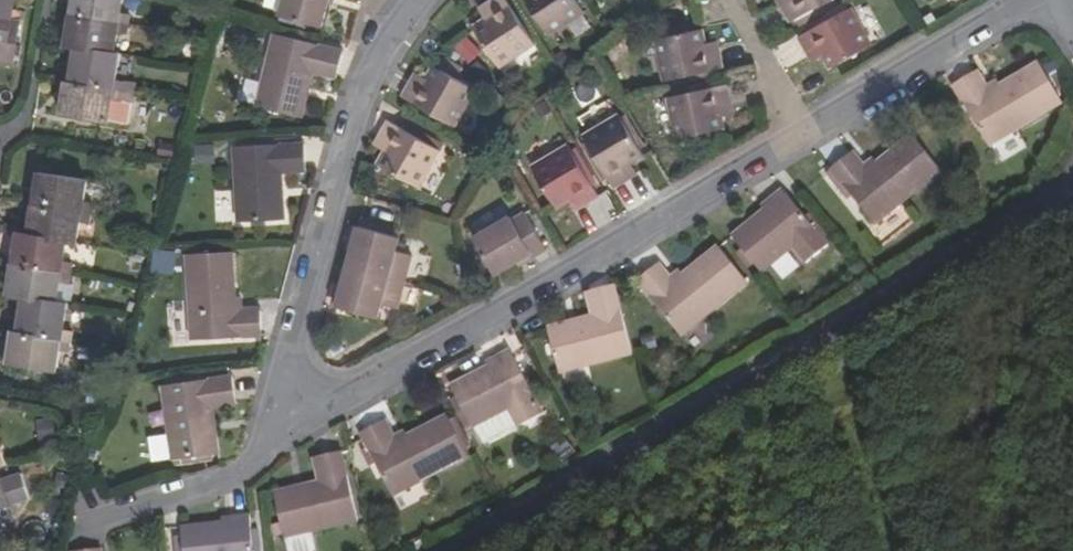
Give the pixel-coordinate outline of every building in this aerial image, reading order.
[(9,28),(13,0),(0,0),(0,26),(9,28)] [(129,24),(130,14),(120,11),(121,0),(72,0),(69,14),(129,24)] [(282,13),(324,25),(331,0),(285,0),(282,13)] [(495,13),(486,19),(475,26),(500,66),(534,44),(506,0),(494,0),(490,3),(495,13)] [(549,34),(584,11),(576,0),(527,0),(549,34)] [(787,8),(796,2),(795,0),(782,0),(787,8)] [(796,2),(787,8),(794,21),(834,0),(795,0),(796,2)] [(480,9),(486,19),(495,13),(490,3),(480,9)] [(875,44),(855,9),(804,37),(811,49),(821,45),(826,55),(833,67),(875,44)] [(80,47),(113,53),(116,33),(127,35),(129,24),(69,14),(65,45),(80,47)] [(12,69),(17,29),(9,28),(0,26),(0,67),(12,69)] [(711,56),(709,46),(705,32),(658,43),(667,83),(724,70),(721,54),(711,56)] [(335,79),(342,51),(276,35),(260,107),(304,117),(315,74),(335,79)] [(711,56),(721,54),(718,44),(709,46),(711,56)] [(817,60),(826,55),(821,45),(811,49),(817,60)] [(70,82),(123,91),(124,80),(114,78),(118,53),(113,53),(80,47),(77,67),(72,68),(70,82)] [(478,89),(435,66),(429,78),(424,87),(413,82),(406,97),(458,125),(478,89)] [(996,92),(985,72),(961,85),(995,147),(1067,106),(1045,66),(996,92)] [(429,78),(419,72),(413,82),(424,87),(429,78)] [(70,82),(65,82),(61,113),(126,124),(130,103),(121,102),(123,91),(70,82)] [(723,118),(721,107),(731,105),(728,88),(671,100),(679,140),(726,130),(723,118)] [(733,116),(731,105),(721,107),(723,118),(733,116)] [(586,136),(617,187),(630,179),(624,170),(634,164),(646,157),(621,115),(586,136)] [(382,161),(425,185),(445,149),(393,120),(385,134),(394,140),(389,150),(382,161)] [(385,134),(379,144),(389,150),(394,140),(385,134)] [(918,134),(873,168),(860,151),(839,168),(882,223),(947,172),(918,134)] [(308,171),(307,144),(239,148),(243,221),(290,219),(288,173),(308,171)] [(583,195),(588,205),(602,197),(572,146),(537,167),(561,208),(573,201),(583,195)] [(624,170),(630,179),(639,174),(634,164),(624,170)] [(34,204),(93,214),(95,204),(83,202),(87,181),(39,173),(34,204)] [(788,189),(773,201),(776,206),(738,236),(768,272),(797,249),(809,264),(833,246),(788,189)] [(573,201),(578,210),(588,205),(583,195),(573,201)] [(72,241),(77,242),(80,223),(91,225),(93,214),(34,204),(29,235),(72,241)] [(515,220),(512,215),(477,236),(500,273),(535,253),(536,257),(549,250),(527,213),(515,220)] [(401,240),(361,229),(351,266),(409,283),(416,257),(399,252),(401,240)] [(18,265),(77,274),(79,265),(68,262),(72,241),(29,235),(23,234),(18,265)] [(753,284),(724,248),(680,282),(666,264),(644,281),(688,335),(753,284)] [(240,308),(236,253),(190,255),(195,339),(265,335),(264,306),(240,308)] [(29,297),(62,302),(64,283),(75,285),(77,274),(18,265),(14,295),(29,297)] [(409,283),(351,266),(340,305),(380,316),(384,303),(402,308),(409,283)] [(638,353),(622,288),(594,295),(599,316),(556,327),(566,371),(638,353)] [(18,333),(72,341),(74,330),(63,328),(67,303),(62,302),(29,297),(26,317),(20,316),(18,333)] [(18,333),(13,332),(8,364),(55,372),(59,350),(70,352),(72,341),(18,333)] [(548,415),(514,350),(496,359),(499,364),(455,387),(477,429),(479,428),(488,446),(548,415)] [(236,404),(232,376),(166,386),(177,460),(222,453),(215,408),(236,404)] [(471,457),(450,416),(401,441),(390,421),(366,434),(398,496),(471,457)] [(362,521),(347,454),(318,461),(323,482),(279,493),(290,538),(362,521)] [(251,514),(232,516),(232,520),(181,526),(184,550),(255,550),(251,514)]
